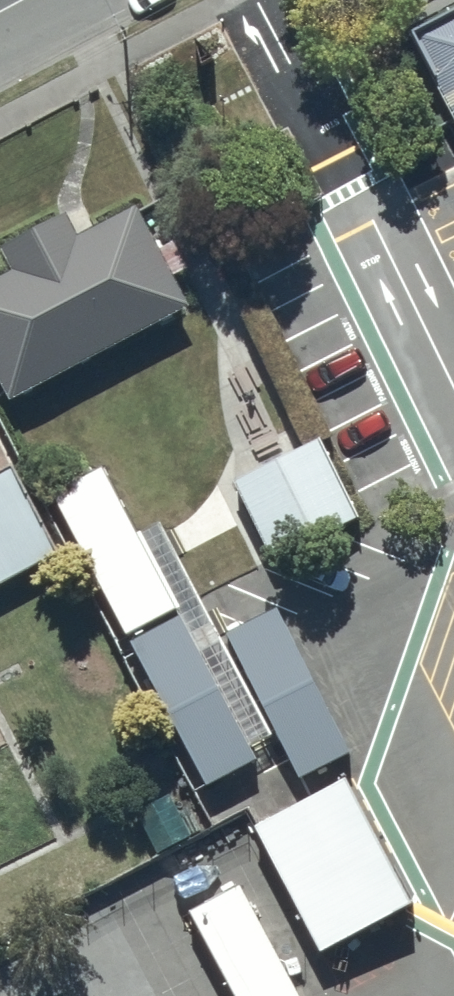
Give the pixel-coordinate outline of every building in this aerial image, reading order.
[(407,25),(453,113),(453,0),(407,25)] [(8,392),(186,300),(171,270),(186,263),(172,237),(158,244),(140,210),(135,199),(85,225),(77,229),(67,209),(0,243),(0,247),(9,264),(0,269),(0,377),(8,392)] [(318,433),(230,477),(269,556),(358,511),(318,433)] [(0,463),(0,576),(60,543),(12,456),(0,463)] [(101,462),(52,489),(205,780),(253,754),(198,649),(221,637),(172,543),(158,516),(136,527),(101,462)] [(279,607),(230,631),(302,777),(351,753),(279,607)] [(344,771),(253,819),(318,942),(409,895),(344,771)] [(238,879),(190,905),(237,995),(302,995),(238,879)]
